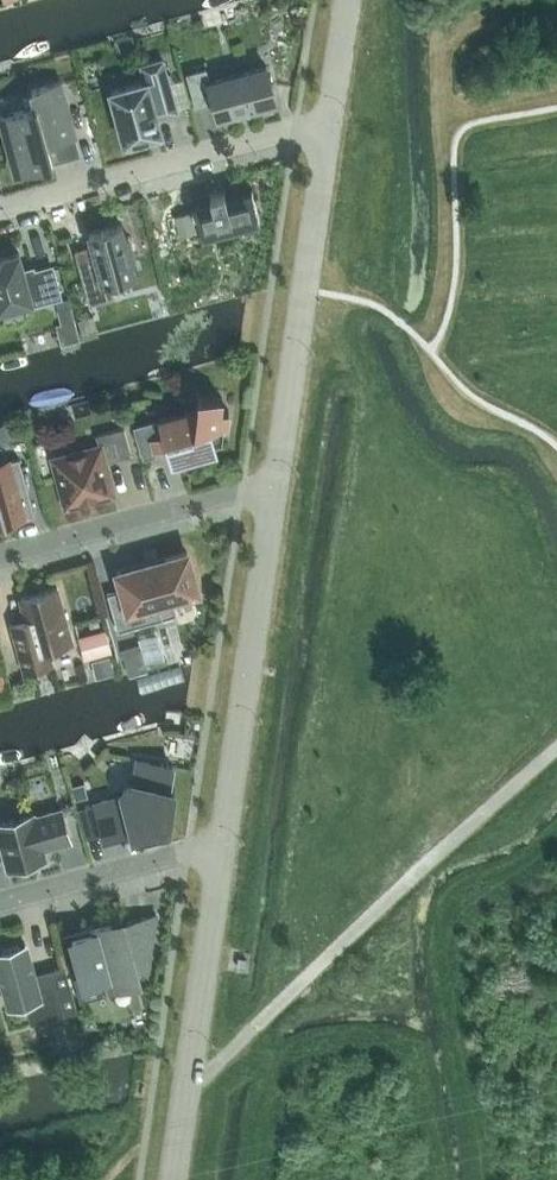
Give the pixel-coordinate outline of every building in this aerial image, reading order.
[(145,80),(110,90),(125,146),(144,141),(143,137),(161,132),(157,116),(175,111),(176,115),(178,114),(162,59),(141,65),(145,80)] [(186,72),(195,107),(214,102),(218,117),(276,101),(266,65),(210,80),(206,67),(186,72)] [(0,115),(16,172),(41,164),(42,168),(53,165),(47,142),(75,134),(60,81),(31,89),(35,106),(0,115)] [(202,230),(225,224),(259,215),(252,187),(225,194),(224,190),(210,194),(211,198),(194,203),(202,230)] [(190,212),(175,216),(180,236),(195,232),(190,212)] [(92,245),(74,249),(89,303),(114,296),(110,281),(135,274),(132,262),(135,261),(128,235),(124,236),(121,224),(89,232),(92,245)] [(30,300),(31,303),(60,295),(51,265),(32,270),(32,268),(23,270),(18,252),(3,256),(2,254),(0,255),(0,308),(30,300)] [(68,298),(56,301),(58,310),(70,306),(68,298)] [(79,339),(70,306),(58,310),(57,310),(61,324),(56,325),(61,344),(79,339)] [(196,407),(133,425),(140,452),(166,445),(169,457),(178,454),(183,472),(184,472),(179,454),(221,442),(223,424),(226,423),(228,409),(220,408),(221,397),(198,394),(196,407)] [(128,412),(117,415),(120,425),(130,422),(128,412)] [(13,423),(2,426),(7,442),(18,439),(13,423)] [(131,454),(124,427),(96,434),(99,446),(54,458),(66,504),(112,492),(104,462),(131,454)] [(34,513),(18,457),(0,462),(0,523),(34,513)] [(122,589),(107,593),(117,630),(162,618),(158,601),(198,590),(187,551),(117,571),(122,589)] [(26,620),(10,624),(23,670),(52,662),(49,648),(72,642),(57,588),(20,598),(26,620)] [(102,627),(76,634),(83,657),(109,650),(102,627)] [(125,665),(142,660),(140,652),(154,648),(153,644),(162,641),(159,628),(117,640),(125,665)] [(122,795),(95,802),(104,836),(131,828),(133,834),(168,824),(174,788),(168,787),(172,764),(137,759),(134,782),(130,781),(121,791),(122,795)] [(82,785),(70,788),(73,801),(85,798),(82,785)] [(0,823),(0,838),(8,868),(28,862),(29,864),(45,859),(42,847),(69,839),(61,809),(34,816),(33,814),(0,823)] [(112,925),(110,920),(82,927),(84,933),(63,939),(76,986),(77,986),(101,980),(108,978),(109,982),(137,974),(136,970),(146,967),(155,913),(123,922),(112,925)] [(52,970),(34,976),(25,943),(0,950),(0,988),(5,987),(9,1003),(26,999),(32,1020),(77,1007),(66,967),(52,970)] [(78,1037),(61,1042),(65,1056),(82,1051),(78,1037)]
